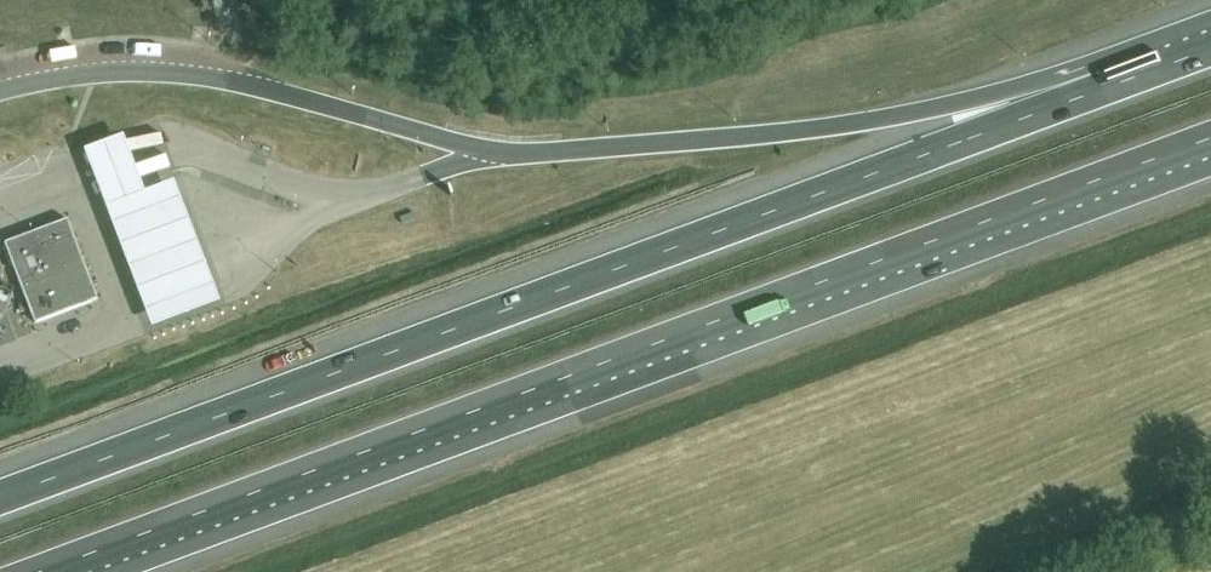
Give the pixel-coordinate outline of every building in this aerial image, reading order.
[(127,130),(87,145),(154,321),(223,295),(176,172),(147,183),(127,130)] [(67,218),(6,241),(36,320),(97,297),(67,218)]
